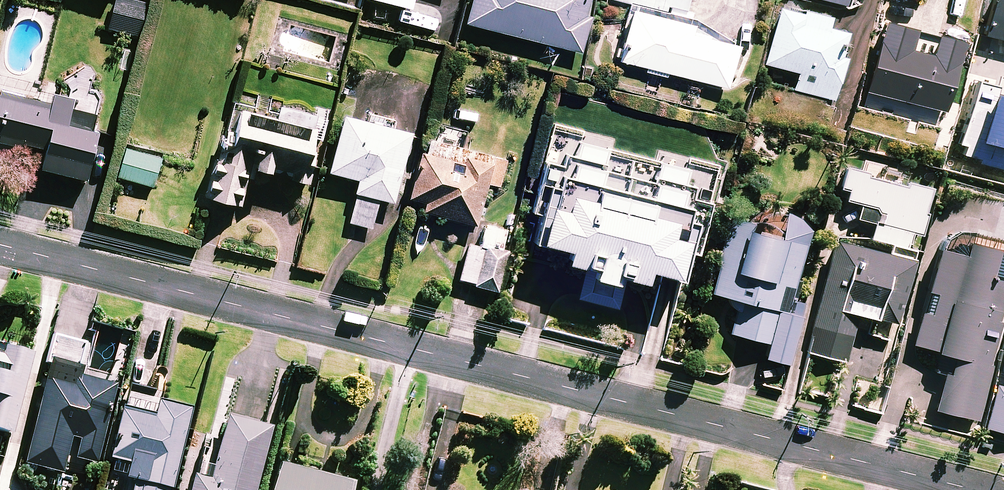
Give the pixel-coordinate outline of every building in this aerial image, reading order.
[(130,0),(114,0),(107,27),(136,35),(144,4),(130,0)] [(463,22),(578,51),(588,14),(582,12),(585,0),(469,0),(463,22)] [(664,12),(666,5),(684,10),(687,0),(617,0),(632,4),(618,60),(725,86),(735,44),(679,30),(683,17),(664,12)] [(983,33),(1003,39),(1003,0),(992,0),(983,33)] [(826,16),(778,6),(766,64),(798,71),(794,90),(834,99),(844,55),(839,54),(844,30),(824,26),(826,16)] [(904,36),(880,30),(865,90),(940,109),(953,59),(901,46),(904,36)] [(975,84),(958,158),(1003,168),(1003,91),(975,84)] [(72,97),(49,92),(46,105),(29,101),(0,95),(0,137),(43,147),(39,166),(84,177),(95,129),(91,128),(95,112),(70,107),(72,97)] [(315,123),(233,103),(224,140),(216,138),(203,194),(240,203),(249,166),(273,172),(274,169),(291,173),(290,178),(306,182),(313,154),(308,152),(315,123)] [(390,125),(391,119),(367,113),(366,119),(340,113),(327,170),(357,178),(347,221),(370,227),(377,197),(391,200),(408,129),(390,125)] [(460,147),(464,129),(433,122),(429,140),(422,138),(408,197),(424,200),(422,211),(475,223),(485,183),(499,186),(505,157),(460,147)] [(614,141),(552,125),(528,223),(535,225),(532,238),(564,246),(561,257),(584,263),(576,297),(615,306),(623,273),(640,277),(643,264),(680,273),(687,249),(696,251),(712,189),(715,190),(721,167),(659,151),(656,162),(611,150),(614,141)] [(160,156),(124,146),(116,176),(152,185),(160,156)] [(858,218),(873,220),(870,237),(906,243),(908,226),(919,228),(926,186),(850,174),(846,199),(861,201),(858,218)] [(736,307),(731,332),(771,341),(778,309),(785,311),(801,239),(744,226),(746,217),(727,213),(710,291),(727,295),(727,296),(727,297),(727,299),(727,300),(727,301),(728,302),(728,303),(729,304),(730,305),(731,306),(732,306),(733,307),(734,307),(735,307),(736,307)] [(465,246),(457,280),(471,284),(470,287),(494,293),(504,252),(498,250),(503,231),(483,226),(477,249),(465,246)] [(961,236),(958,251),(933,245),(911,343),(952,352),(947,371),(943,370),(934,408),(977,418),(999,320),(995,319),(1003,282),(1003,252),(991,249),(992,243),(961,236)] [(895,321),(911,248),(888,243),(887,249),(832,237),(807,351),(846,360),(856,313),(895,321)] [(84,343),(51,335),(21,462),(60,472),(69,435),(78,437),(73,457),(94,462),(113,383),(76,374),(84,343)] [(8,431),(27,351),(0,345),(0,430),(8,431)] [(154,400),(151,415),(119,407),(107,456),(126,461),(122,476),(133,478),(130,489),(167,489),(187,408),(154,400)] [(223,415),(208,478),(192,474),(188,489),(250,489),(266,426),(223,415)] [(350,479),(275,461),(267,489),(347,489),(350,479)]
